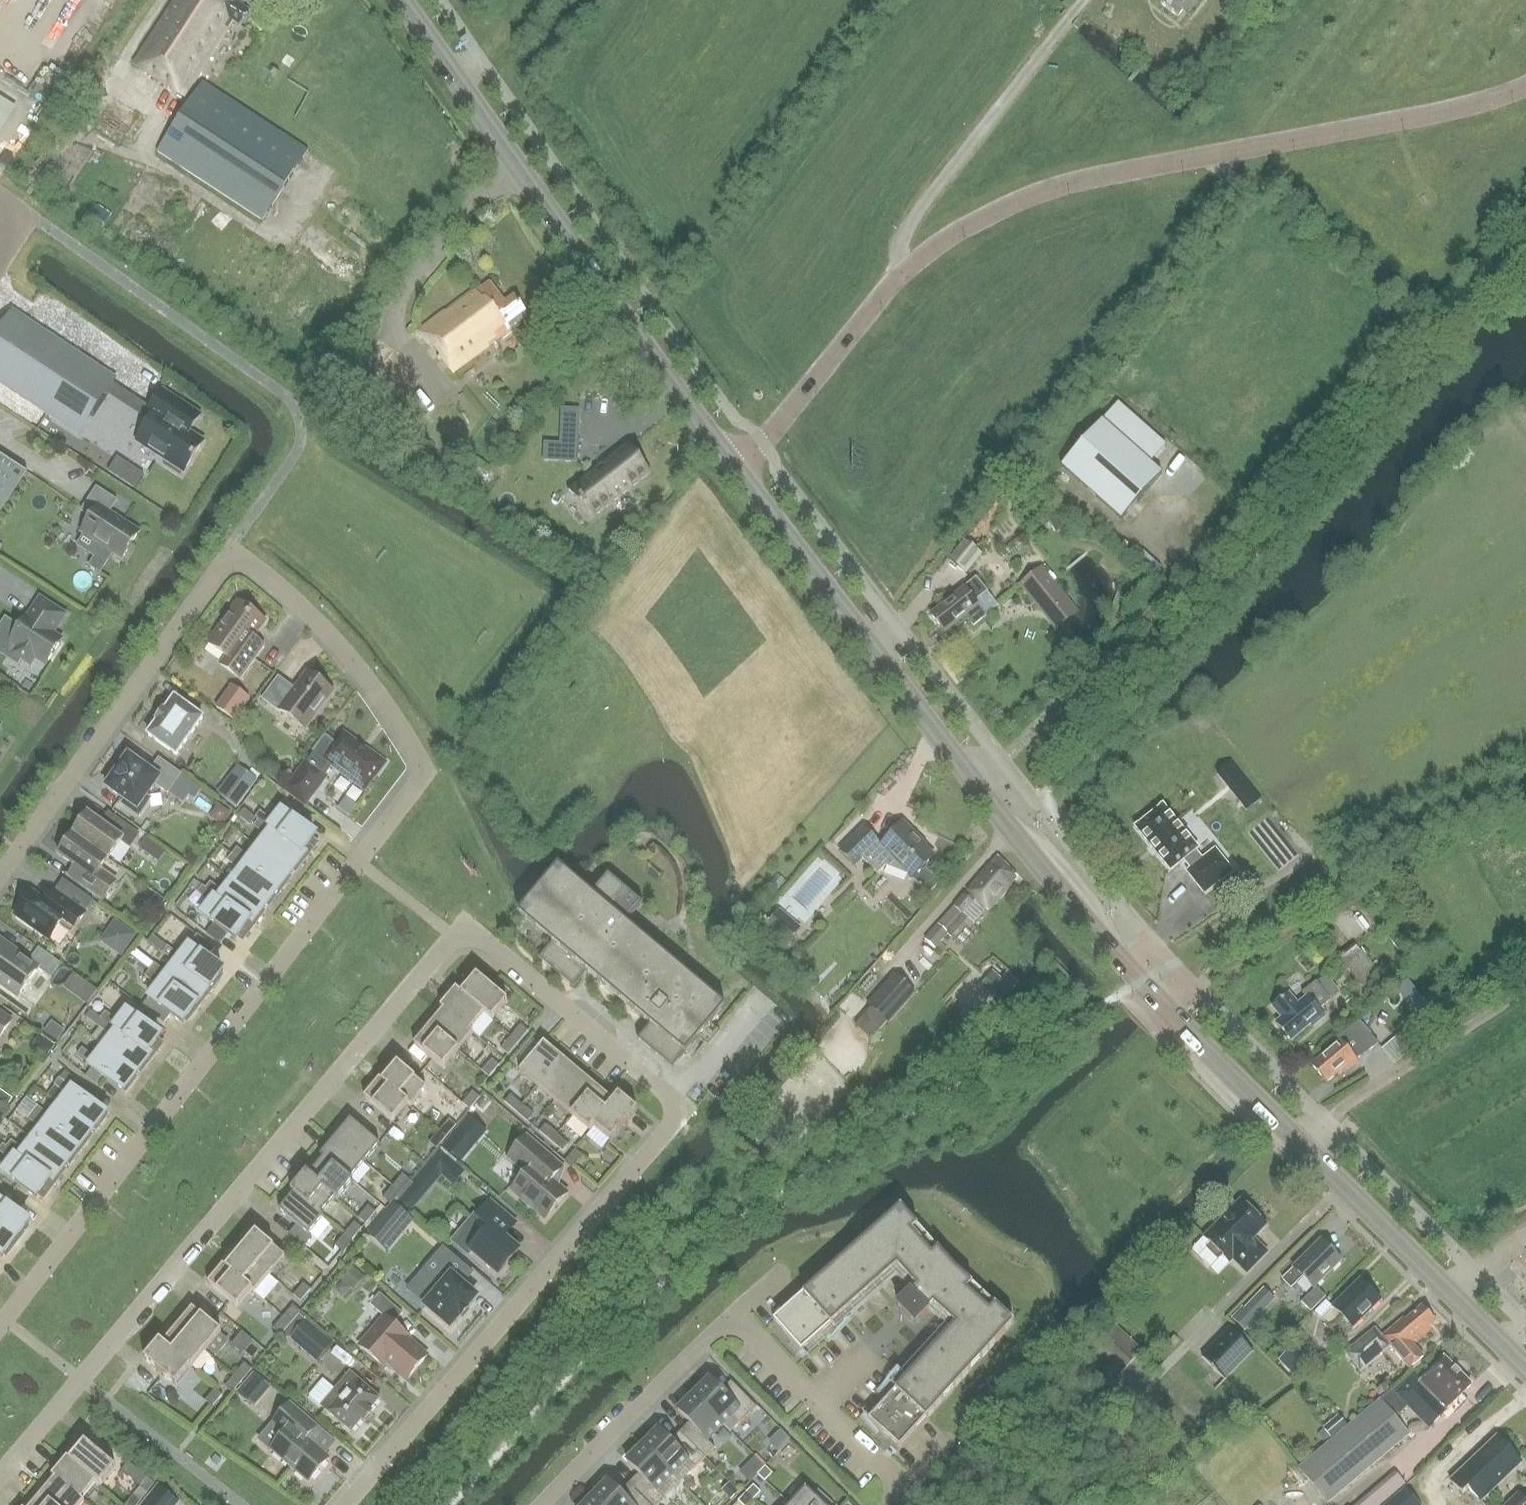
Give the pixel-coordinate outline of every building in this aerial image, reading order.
[(309,151),(203,82),(196,93),(190,88),(233,21),(241,27),(251,12),(242,6),(246,0),(176,0),(134,65),(190,102),(157,152),(263,221),(309,151)] [(1200,0),(1163,0),(1161,2),(1179,16),(1185,9),(1190,13),(1200,0)] [(22,106),(0,93),(0,134),(4,136),(22,106)] [(96,203),(86,217),(103,229),(113,215),(96,203)] [(507,326),(525,312),(514,296),(505,303),(490,283),(476,293),(475,290),(421,330),(453,372),(510,330),(507,326)] [(0,334),(0,381),(79,433),(114,379),(13,313),(0,334)] [(167,461),(165,465),(181,475),(183,471),(184,472),(193,459),(194,459),(196,456),(195,455),(204,442),(190,432),(201,416),(162,390),(148,412),(155,417),(138,442),(167,461)] [(1162,474),(1102,420),(1062,465),(1122,519),(1162,474)] [(578,463),(579,445),(560,444),(560,462),(578,463)] [(592,520),(651,474),(650,472),(647,474),(627,448),(630,446),(628,444),(569,490),(570,492),(573,489),(581,500),(580,500),(585,506),(586,506),(594,516),(591,518),(592,520)] [(28,474),(0,456),(0,517),(28,474)] [(110,473),(135,489),(143,476),(118,459),(110,473)] [(496,459),(489,469),(497,475),(504,465),(496,459)] [(97,488),(82,511),(92,518),(82,532),(102,546),(91,562),(103,570),(114,553),(122,559),(140,532),(110,513),(118,501),(97,488)] [(982,554),(964,539),(948,559),(966,574),(982,554)] [(1042,566),(1018,585),(1055,630),(1079,612),(1042,566)] [(963,588),(964,588),(931,615),(945,632),(966,616),(968,619),(981,608),(973,599),(986,589),(977,577),(963,588)] [(65,615),(41,600),(29,619),(27,618),(11,642),(20,647),(16,654),(31,664),(36,657),(47,665),(63,641),(53,634),(65,615)] [(254,638),(266,621),(239,602),(209,644),(226,656),(220,664),(242,679),(265,647),(254,638)] [(333,692),(308,673),(296,689),(279,676),(262,699),(281,713),(282,711),(306,729),(333,692)] [(235,721),(250,700),(240,693),(232,705),(224,699),(217,708),(235,721)] [(203,718),(175,698),(166,712),(165,711),(158,721),(159,722),(149,736),(177,756),(203,718)] [(338,744),(326,735),(314,751),(315,752),(308,761),(307,761),(285,790),(306,806),(328,777),(326,775),(334,766),(365,789),(375,775),(377,776),(387,763),(373,753),(372,754),(345,734),(338,744)] [(168,794),(169,793),(177,798),(179,796),(185,801),(196,786),(182,776),(182,775),(160,758),(150,771),(129,756),(107,787),(126,800),(123,804),(139,816),(151,800),(147,797),(155,785),(168,794)] [(257,779),(242,768),(223,795),(238,806),(257,779)] [(1247,811),(1262,799),(1252,786),(1237,798),(1247,811)] [(1202,795),(1185,811),(1203,832),(1221,816),(1202,795)] [(347,798),(340,807),(349,814),(356,805),(347,798)] [(220,805),(212,816),(224,825),(232,813),(220,805)] [(1166,808),(1140,831),(1176,873),(1189,862),(1196,870),(1197,871),(1193,874),(1211,895),(1239,872),(1220,851),(1208,861),(1200,852),(1203,850),(1166,808)] [(256,818),(259,820),(307,857),(316,845),(311,841),(316,836),(282,810),(273,821),(261,811),(256,818)] [(247,811),(241,819),(253,828),(254,826),(259,820),(256,818),(247,811)] [(104,825),(88,814),(74,834),(109,860),(123,840),(131,846),(138,835),(111,816),(104,825)] [(307,857),(259,820),(254,826),(267,836),(258,847),(292,873),(296,868),(298,869),(307,857)] [(864,828),(842,850),(856,865),(862,859),(878,875),(886,866),(909,875),(912,877),(929,894),(942,882),(925,865),(933,857),(914,837),(916,836),(904,824),(882,846),(878,842),(864,828)] [(102,870),(109,860),(74,834),(59,855),(87,875),(80,884),(103,901),(117,881),(102,870)] [(156,845),(146,838),(139,849),(148,856),(156,845)] [(292,873),(258,847),(250,858),(237,848),(233,854),(281,891),(290,880),(288,878),(292,873)] [(281,891),(233,854),(228,861),(240,870),(232,881),(265,907),(269,902),(271,903),(281,891)] [(965,894),(955,907),(926,941),(936,950),(948,935),(952,938),(968,918),(964,915),(977,899),(989,910),(1018,877),(998,856),(967,891),(969,893),(966,896),(965,894)] [(195,880),(190,886),(198,892),(203,886),(195,880)] [(265,907),(232,881),(224,892),(211,882),(206,889),(254,926),(263,914),(261,912),(265,907)] [(254,926),(206,889),(203,886),(198,892),(211,902),(202,914),(236,940),(240,934),(245,938),(254,926)] [(56,907),(33,891),(16,916),(50,940),(60,925),(72,934),(87,912),(64,896),(56,907)] [(552,942),(539,957),(574,987),(587,972),(653,1027),(642,1039),(676,1067),(686,1055),(700,1038),(709,1045),(721,1031),(712,1024),(726,1007),(627,923),(592,894),(578,911),(570,904),(558,918),(566,925),(552,942)] [(157,895),(150,904),(159,910),(166,901),(157,895)] [(802,928),(780,908),(764,926),(779,943),(785,948),(802,928)] [(116,920),(101,940),(121,955),(136,935),(116,920)] [(1424,936),(1413,921),(1403,929),(1414,943),(1424,936)] [(164,953),(176,963),(212,990),(221,978),(219,977),(224,971),(207,958),(215,948),(198,935),(181,956),(169,947),(164,953)] [(19,996),(39,968),(51,977),(61,963),(40,948),(30,962),(0,941),(0,982),(19,996)] [(1380,974),(1355,944),(1339,958),(1364,988),(1380,974)] [(212,990),(176,963),(168,974),(155,964),(150,970),(199,1007),(208,995),(206,994),(209,989),(211,991),(212,990)] [(199,1007),(150,970),(146,976),(158,986),(149,998),(183,1024),(187,1018),(189,1019),(199,1007)] [(93,1002),(103,988),(78,971),(68,986),(93,1002)] [(1007,973),(1002,979),(998,975),(994,972),(982,986),(986,989),(1002,1003),(1014,990),(1019,983),(1007,973)] [(871,1007),(855,1025),(872,1039),(888,1021),(889,1023),(916,993),(895,974),(868,1004),(871,1007)] [(456,988),(456,989),(493,1020),(508,1002),(477,976),(463,993),(456,988)] [(1319,1010),(1327,1003),(1331,999),(1316,981),(1303,993),(1307,997),(1300,1003),(1290,991),(1272,1007),(1282,1019),(1276,1023),(1292,1041),(1311,1024),(1314,1027),(1325,1017),(1319,1010)] [(493,1020),(456,989),(441,1006),(474,1033),(471,1030),(485,1014),(493,1021),(493,1020)] [(519,1042),(544,1013),(535,1005),(519,1023),(521,1025),(512,1036),(519,1042)] [(474,1033),(441,1006),(441,1007),(444,1009),(430,1026),(459,1051),(474,1033)] [(106,1012),(101,1018),(152,1058),(162,1046),(157,1042),(161,1036),(127,1010),(118,1022),(106,1012)] [(152,1058),(101,1018),(91,1011),(87,1017),(99,1027),(112,1037),(104,1047),(137,1073),(141,1068),(143,1070),(152,1058)] [(13,1022),(0,1012),(0,1040),(13,1022)] [(1412,1020),(1392,1034),(1400,1045),(1420,1032),(1412,1020)] [(1346,1072),(1358,1061),(1356,1059),(1366,1051),(1368,1053),(1379,1044),(1360,1021),(1343,1035),(1344,1037),(1312,1065),(1327,1083),(1343,1069),(1346,1072)] [(52,1023),(46,1031),(58,1040),(64,1032),(52,1023)] [(459,1051),(430,1026),(415,1044),(444,1069),(459,1051)] [(41,1035),(35,1043),(50,1054),(56,1046),(41,1035)] [(509,1054),(519,1042),(512,1036),(502,1048),(509,1054)] [(538,1087),(562,1057),(544,1042),(520,1071),(538,1087)] [(137,1073),(104,1047),(95,1058),(83,1049),(78,1055),(87,1062),(87,1063),(93,1068),(103,1076),(126,1093),(135,1080),(133,1078),(137,1073)] [(555,1101),(580,1072),(562,1057),(538,1087),(555,1101)] [(490,1077),(500,1065),(492,1059),(483,1071),(490,1077)] [(383,1081),(380,1079),(412,1106),(427,1088),(398,1064),(383,1081)] [(93,1068),(87,1076),(97,1084),(103,1076),(93,1068)] [(109,1115),(88,1099),(93,1091),(66,1071),(55,1085),(68,1094),(59,1105),(93,1131),(97,1126),(99,1127),(109,1115)] [(573,1116),(597,1087),(580,1072),(555,1101),(573,1116)] [(412,1106),(380,1079),(365,1097),(394,1122),(409,1104),(412,1107),(412,1106)] [(615,1101),(614,1101),(597,1087),(573,1116),(591,1131),(594,1127),(594,1126),(615,1101)] [(471,1109),(480,1097),(473,1091),(463,1103),(471,1109)] [(524,1105),(511,1095),(505,1102),(518,1112),(524,1105)] [(612,1142),(638,1111),(619,1095),(614,1101),(615,1101),(594,1126),(594,1127),(612,1142)] [(93,1131),(59,1105),(51,1116),(38,1106),(33,1113),(82,1150),(91,1138),(89,1136),(93,1131)] [(535,1115),(524,1105),(518,1112),(528,1122),(535,1115)] [(82,1150),(33,1113),(29,1119),(41,1129),(33,1139),(66,1165),(70,1160),(72,1162),(82,1150)] [(448,1136),(457,1125),(450,1119),(440,1130),(448,1136)] [(380,1144),(351,1120),(336,1138),(365,1162),(380,1144)] [(558,1135),(546,1124),(540,1132),(552,1142),(558,1135)] [(437,1149),(448,1136),(440,1130),(430,1143),(437,1149)] [(569,1144),(558,1135),(552,1142),(563,1151),(569,1144)] [(553,1157),(528,1136),(508,1158),(526,1174),(512,1191),(513,1192),(514,1190),(525,1199),(524,1201),(533,1209),(535,1208),(546,1217),(544,1219),(545,1220),(569,1192),(568,1191),(566,1193),(540,1170),(551,1157),(552,1158),(553,1157)] [(446,1143),(449,1146),(455,1140),(451,1137),(446,1143)] [(365,1162),(336,1138),(321,1155),(354,1182),(351,1179),(365,1162)] [(66,1165),(33,1139),(24,1150),(12,1141),(7,1147),(55,1184),(64,1172),(62,1170),(66,1165)] [(7,1147),(4,1144),(0,1149),(0,1151),(11,1160),(3,1172),(36,1198),(41,1192),(46,1196),(55,1184),(7,1147)] [(573,1167),(583,1155),(576,1149),(566,1161),(573,1167)] [(412,1184),(416,1185),(427,1196),(442,1176),(454,1184),(466,1172),(443,1150),(412,1184)] [(354,1182),(321,1155),(321,1156),(324,1158),(310,1175),(307,1172),(307,1173),(339,1200),(354,1182)] [(339,1200),(307,1173),(292,1190),(324,1217),(325,1216),(322,1214),(335,1198),(338,1200),(339,1200)] [(400,1192),(410,1180),(403,1174),(393,1186),(400,1192)] [(391,1203),(400,1192),(393,1186),(384,1198),(391,1203)] [(324,1217),(292,1190),(292,1191),(295,1193),(280,1211),(309,1235),(324,1217)] [(352,1203),(344,1196),(340,1201),(348,1207),(352,1203)] [(18,1241),(27,1229),(25,1228),(30,1222),(0,1199),(0,1227),(18,1241)] [(1253,1240),(1267,1225),(1241,1200),(1238,1203),(1235,1203),(1231,1207),(1231,1210),(1205,1237),(1230,1263),(1236,1257),(1250,1271),(1267,1254),(1253,1240)] [(478,1218),(455,1245),(467,1255),(472,1250),(499,1273),(518,1250),(503,1237),(515,1224),(491,1203),(478,1218)] [(389,1236),(406,1215),(393,1204),(376,1225),(389,1236)] [(366,1223),(376,1211),(369,1206),(359,1218),(366,1223)] [(900,1448),(1015,1322),(955,1268),(901,1207),(774,1321),(802,1352),(898,1267),(917,1288),(912,1293),(898,1306),(916,1324),(929,1311),(930,1311),(934,1306),(956,1325),(869,1420),(900,1448)] [(352,1240),(362,1228),(355,1222),(345,1234),(352,1240)] [(0,1227),(0,1256),(2,1258),(7,1252),(9,1253),(18,1241),(0,1227)] [(257,1232),(242,1251),(271,1275),(286,1257),(257,1232)] [(343,1251),(352,1240),(345,1234),(336,1245),(343,1251)] [(1314,1288),(1342,1260),(1322,1240),(1294,1267),(1295,1268),(1283,1280),(1291,1288),(1303,1277),(1314,1288)] [(425,1269),(430,1274),(419,1287),(432,1299),(426,1306),(451,1327),(460,1316),(461,1317),(469,1308),(468,1308),(477,1297),(463,1285),(473,1272),(444,1247),(425,1269)] [(271,1275),(242,1251),(228,1268),(224,1265),(256,1293),(271,1275)] [(256,1293),(224,1265),(209,1283),(239,1309),(254,1292),(255,1293),(256,1293)] [(354,1267),(343,1279),(354,1288),(364,1276),(354,1267)] [(1354,1328),(1381,1300),(1361,1279),(1333,1307),(1334,1308),(1323,1320),(1331,1328),(1342,1316),(1354,1328)] [(301,1301),(312,1289),(304,1283),(294,1295),(301,1301)] [(1318,1287),(1303,1302),(1312,1312),(1327,1297),(1318,1287)] [(1244,1332),(1276,1299),(1264,1288),(1245,1308),(1243,1306),(1231,1319),(1244,1332)] [(388,1361),(408,1379),(428,1356),(407,1338),(409,1336),(394,1324),(404,1313),(380,1293),(371,1305),(385,1317),(361,1346),(384,1366),(388,1361)] [(292,1323),(301,1311),(294,1305),(284,1316),(292,1323)] [(1428,1325),(1434,1320),(1423,1307),(1406,1322),(1404,1319),(1371,1347),(1363,1336),(1347,1352),(1361,1371),(1380,1356),(1378,1353),(1389,1344),(1410,1368),(1424,1356),(1414,1344),(1432,1329),(1428,1325)] [(193,1308),(178,1326),(207,1351),(222,1332),(193,1308)] [(281,1335),(292,1323),(284,1316),(284,1317),(276,1311),(271,1318),(278,1324),(274,1328),(281,1335)] [(335,1343),(307,1319),(290,1339),(318,1363),(335,1343)] [(207,1351),(178,1326),(164,1343),(161,1340),(160,1341),(192,1368),(207,1351)] [(1142,1349),(1118,1327),(1100,1347),(1124,1369),(1142,1349)] [(1226,1380),(1255,1351),(1230,1327),(1202,1355),(1226,1380)] [(243,1332),(232,1344),(243,1353),(253,1341),(243,1332)] [(192,1368),(160,1341),(145,1359),(176,1385),(191,1368),(192,1369),(192,1368)] [(1312,1362),(1295,1344),(1278,1360),(1296,1378),(1312,1362)] [(1429,1427),(1472,1385),(1444,1357),(1419,1382),(1413,1376),(1397,1393),(1393,1389),(1299,1468),(1328,1503),(1410,1434),(1393,1418),(1405,1405),(1429,1427)] [(243,1381),(252,1369),(245,1363),(235,1374),(243,1381)] [(254,1372),(237,1392),(252,1405),(269,1385),(254,1372)] [(363,1420),(365,1422),(373,1413),(370,1410),(381,1398),(351,1372),(322,1406),(352,1432),(363,1420)] [(233,1392),(243,1381),(235,1374),(225,1386),(233,1392)] [(757,1407),(738,1387),(728,1397),(711,1379),(706,1384),(704,1381),(692,1392),(724,1425),(732,1417),(739,1424),(757,1407)] [(213,1407),(223,1395),(216,1389),(206,1401),(213,1407)] [(708,1440),(724,1425),(692,1392),(681,1403),(683,1406),(679,1411),(696,1428),(687,1438),(706,1457),(715,1448),(708,1440)] [(271,1449),(309,1482),(330,1458),(307,1438),(317,1426),(291,1403),(274,1423),(285,1433),(271,1449)] [(1339,1416),(1324,1429),(1332,1438),(1347,1425),(1339,1416)] [(706,1457),(687,1438),(677,1447),(659,1430),(655,1435),(652,1432),(641,1443),(673,1475),(681,1467),(688,1475),(706,1457)] [(1481,1502),(1522,1463),(1497,1436),(1451,1481),(1463,1494),(1469,1488),(1481,1502)] [(117,1468),(86,1442),(71,1459),(68,1457),(67,1457),(102,1486),(117,1468)] [(673,1475),(641,1443),(630,1455),(632,1457),(628,1462),(645,1479),(636,1489),(652,1504),(658,1504),(673,1490),(665,1483),(673,1475)] [(102,1486),(67,1457),(53,1475),(85,1502),(86,1501),(83,1499),(96,1483),(101,1487),(102,1486)] [(754,1458),(742,1471),(752,1480),(758,1474),(765,1468),(754,1458)] [(155,1484),(129,1462),(122,1471),(148,1493),(155,1484)] [(765,1468),(758,1474),(765,1481),(773,1473),(766,1466),(765,1468)] [(1396,1473),(1387,1481),(1397,1493),(1406,1485),(1396,1473)] [(53,1475),(52,1475),(55,1478),(41,1495),(53,1504),(82,1504),(85,1502),(53,1475)] [(636,1489),(626,1499),(609,1481),(593,1497),(600,1504),(652,1504),(636,1489)] [(731,1482),(723,1490),(733,1500),(734,1499),(741,1492),(731,1482)] [(180,1503),(159,1485),(142,1504),(178,1504),(180,1503)] [(747,1493),(754,1500),(762,1492),(754,1485),(747,1493)] [(806,1488),(791,1504),(792,1504),(831,1504),(819,1493),(816,1496),(806,1488)] [(754,1500),(747,1493),(739,1501),(743,1504),(749,1504),(754,1500)] [(41,1495),(33,1504),(53,1504),(41,1495)] [(142,1501),(135,1495),(126,1504),(138,1504),(142,1501)]
